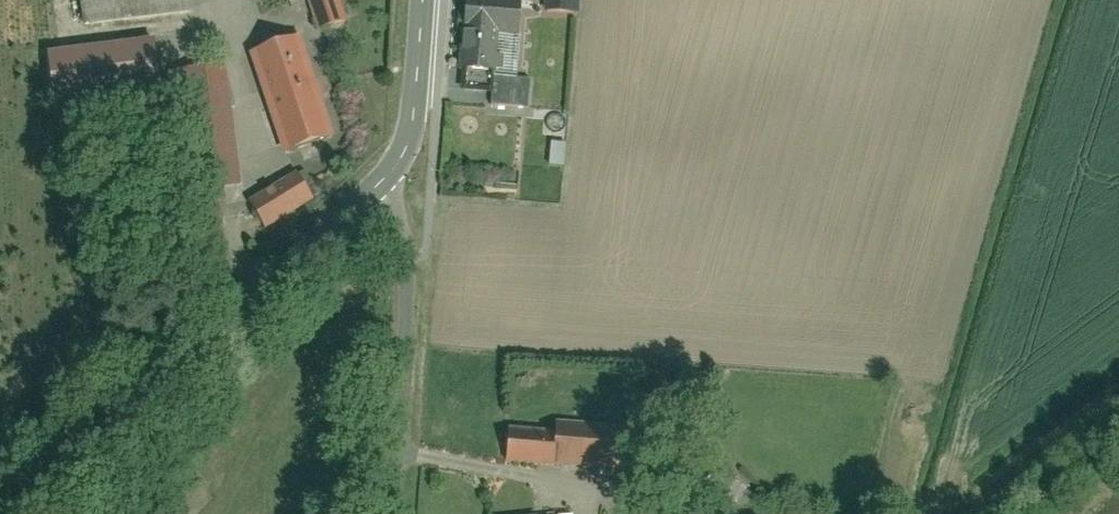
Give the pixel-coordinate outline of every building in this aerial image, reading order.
[(86,22),(191,10),(190,0),(83,0),(86,22)] [(318,28),(349,18),(343,0),(309,0),(318,28)] [(465,28),(500,30),(521,31),(523,0),(467,0),(465,28)] [(546,9),(578,11),(579,0),(547,0),(546,9)] [(497,70),(500,30),(465,28),(462,88),(491,90),(492,70),(497,70)] [(304,36),(253,53),(284,149),(335,133),(304,36)] [(152,37),(47,51),(53,93),(157,80),(152,37)] [(241,181),(226,65),(184,71),(200,187),(241,181)] [(548,166),(564,166),(565,142),(549,142),(548,166)] [(296,172),(251,200),(269,229),(314,201),(296,172)] [(623,426),(556,422),(556,429),(554,462),(620,466),(623,426)] [(556,429),(511,427),(509,459),(554,462),(556,429)]
